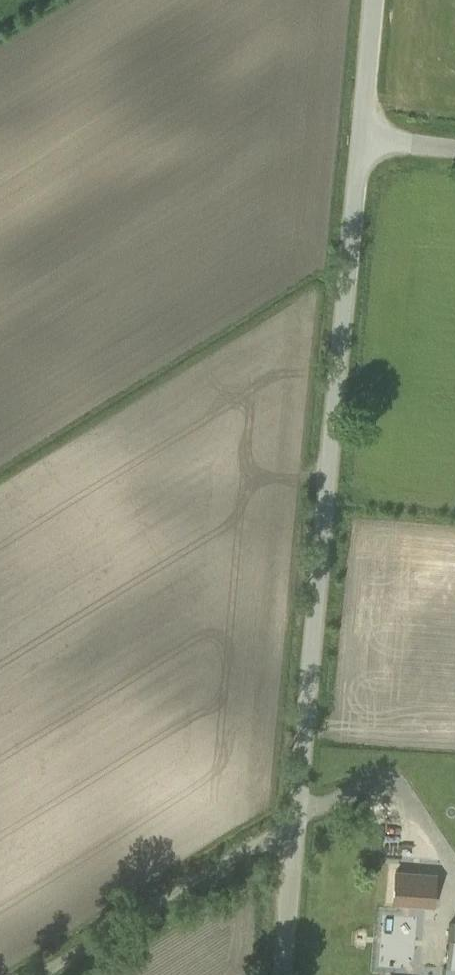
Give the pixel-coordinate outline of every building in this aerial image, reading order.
[(388,870),(385,900),(425,903),(427,874),(388,870)] [(449,917),(445,967),(454,968),(454,918),(449,917)]
